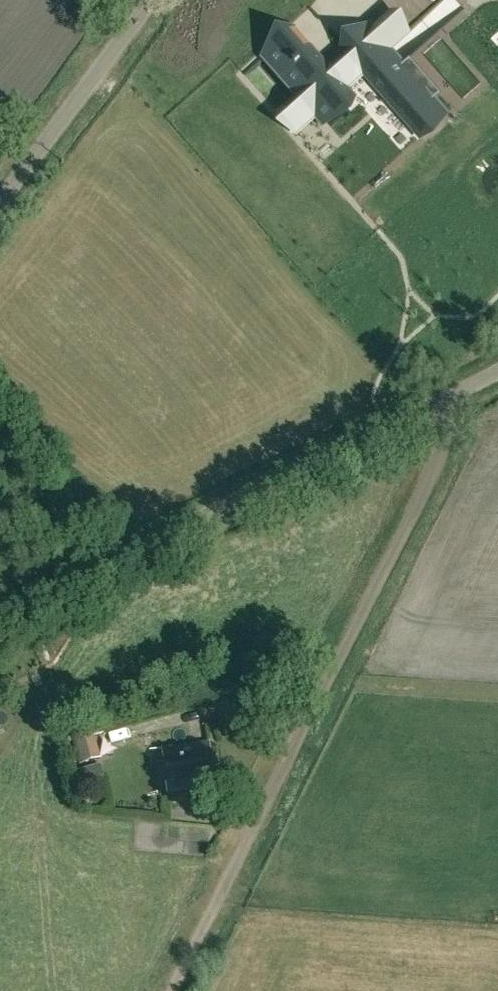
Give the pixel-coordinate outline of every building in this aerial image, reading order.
[(348,92),(343,86),(361,70),(420,137),(443,118),(430,103),(440,94),(408,59),(399,67),(365,28),(342,48),(346,52),(327,69),(311,51),(303,58),(284,36),(266,53),(325,121),(345,104),(340,99),(348,92)] [(156,169),(149,176),(163,190),(170,183),(156,169)] [(73,738),(80,764),(101,758),(94,733),(73,738)] [(167,792),(216,786),(210,742),(162,748),(167,792)]
